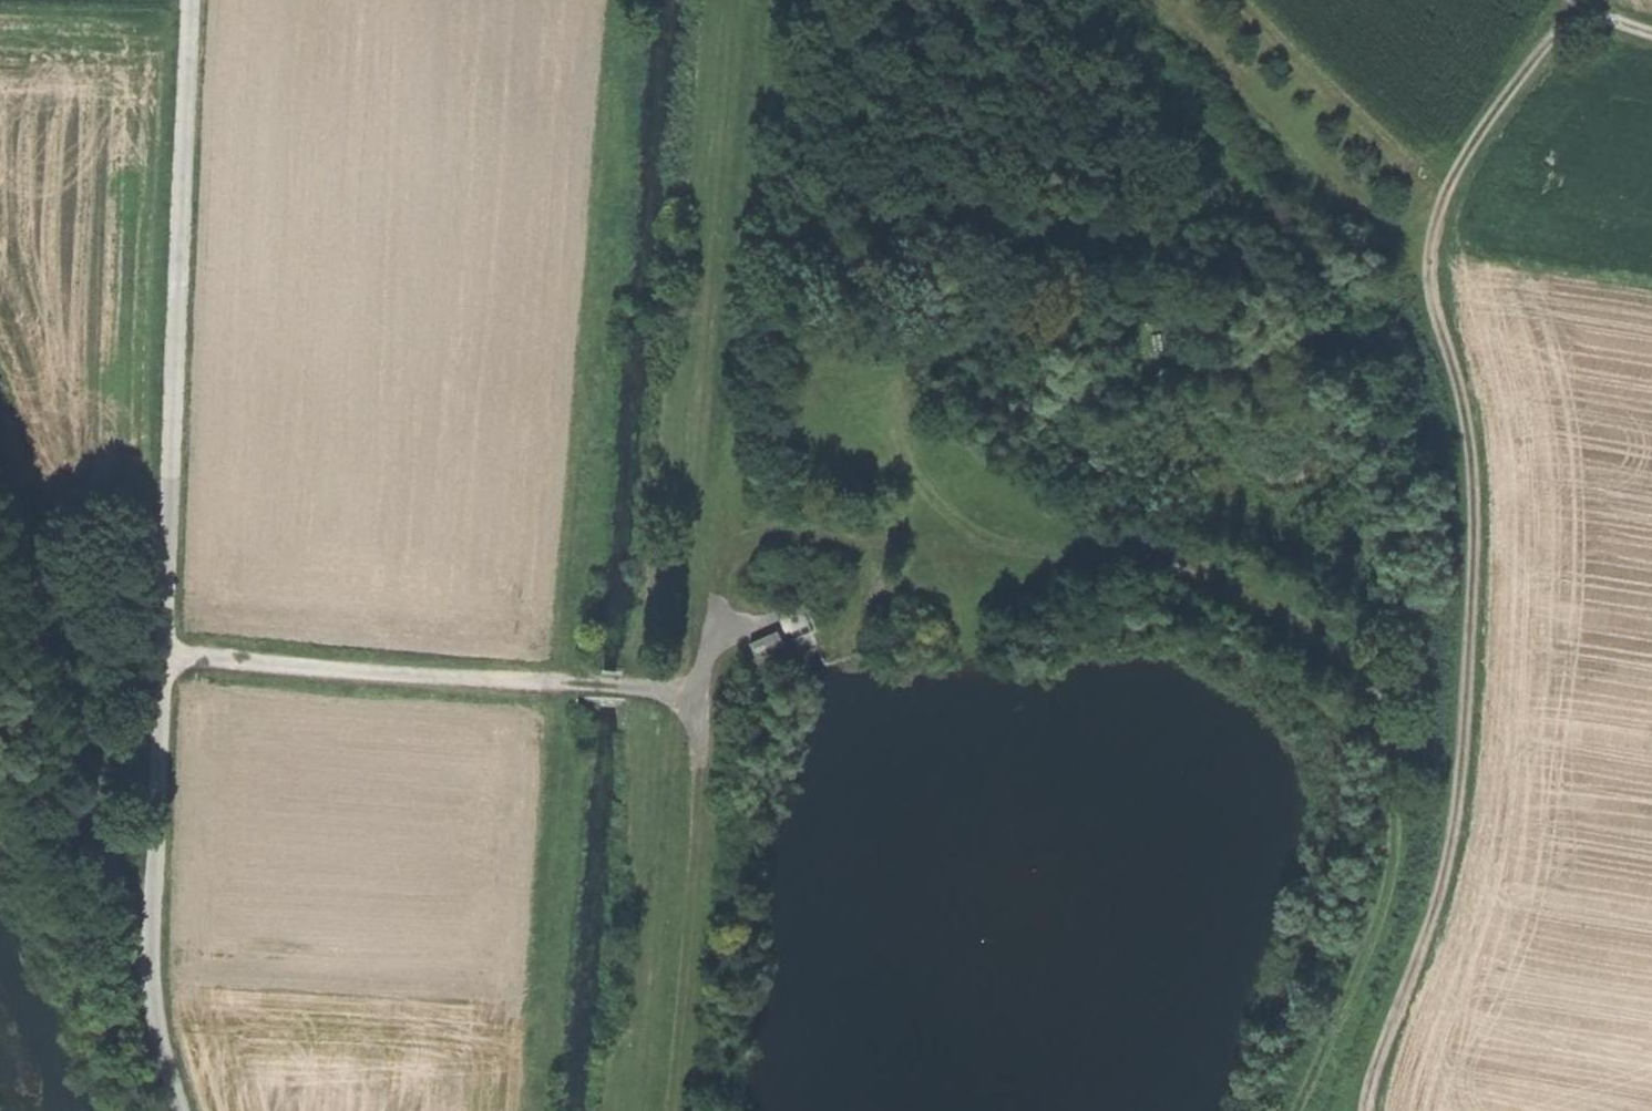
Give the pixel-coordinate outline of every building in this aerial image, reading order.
[(780,630),(751,640),(760,662),(788,652),(780,630)]
